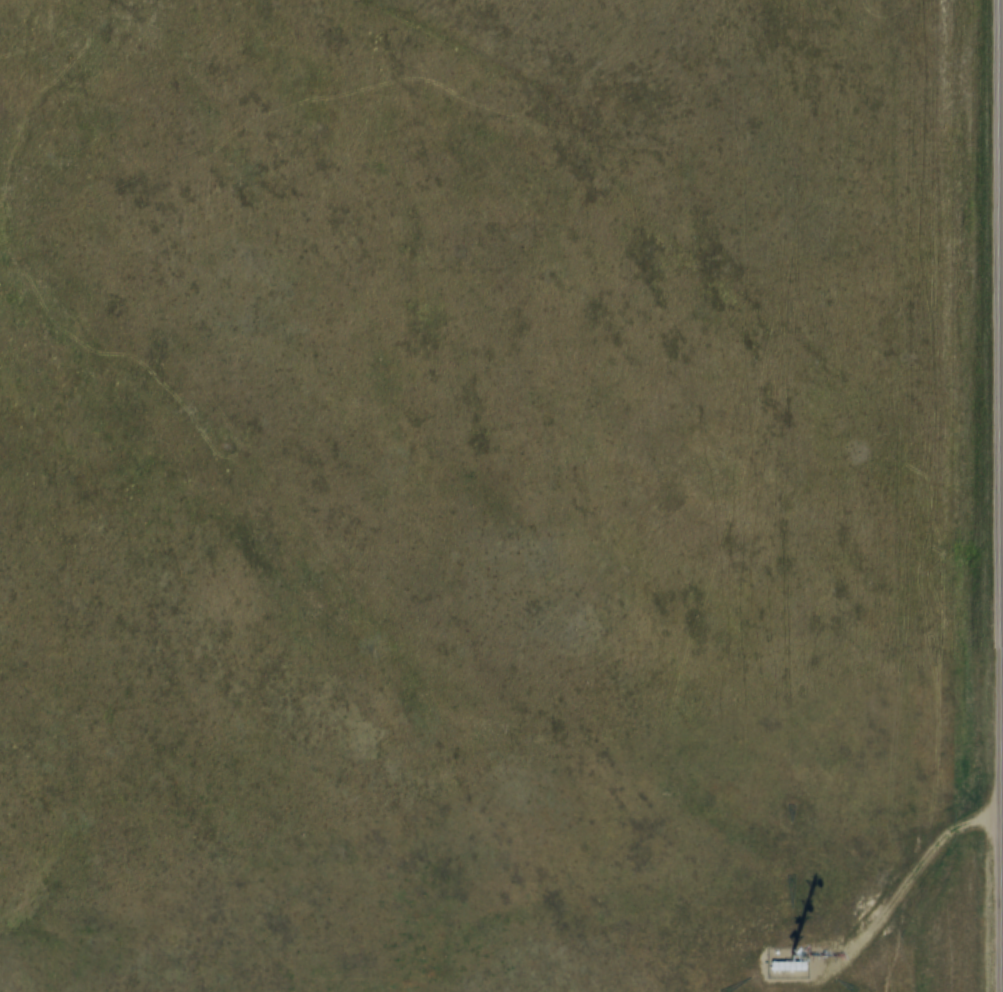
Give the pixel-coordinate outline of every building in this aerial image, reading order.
[(766,972),(802,972),(802,963),(766,963),(766,972)]
